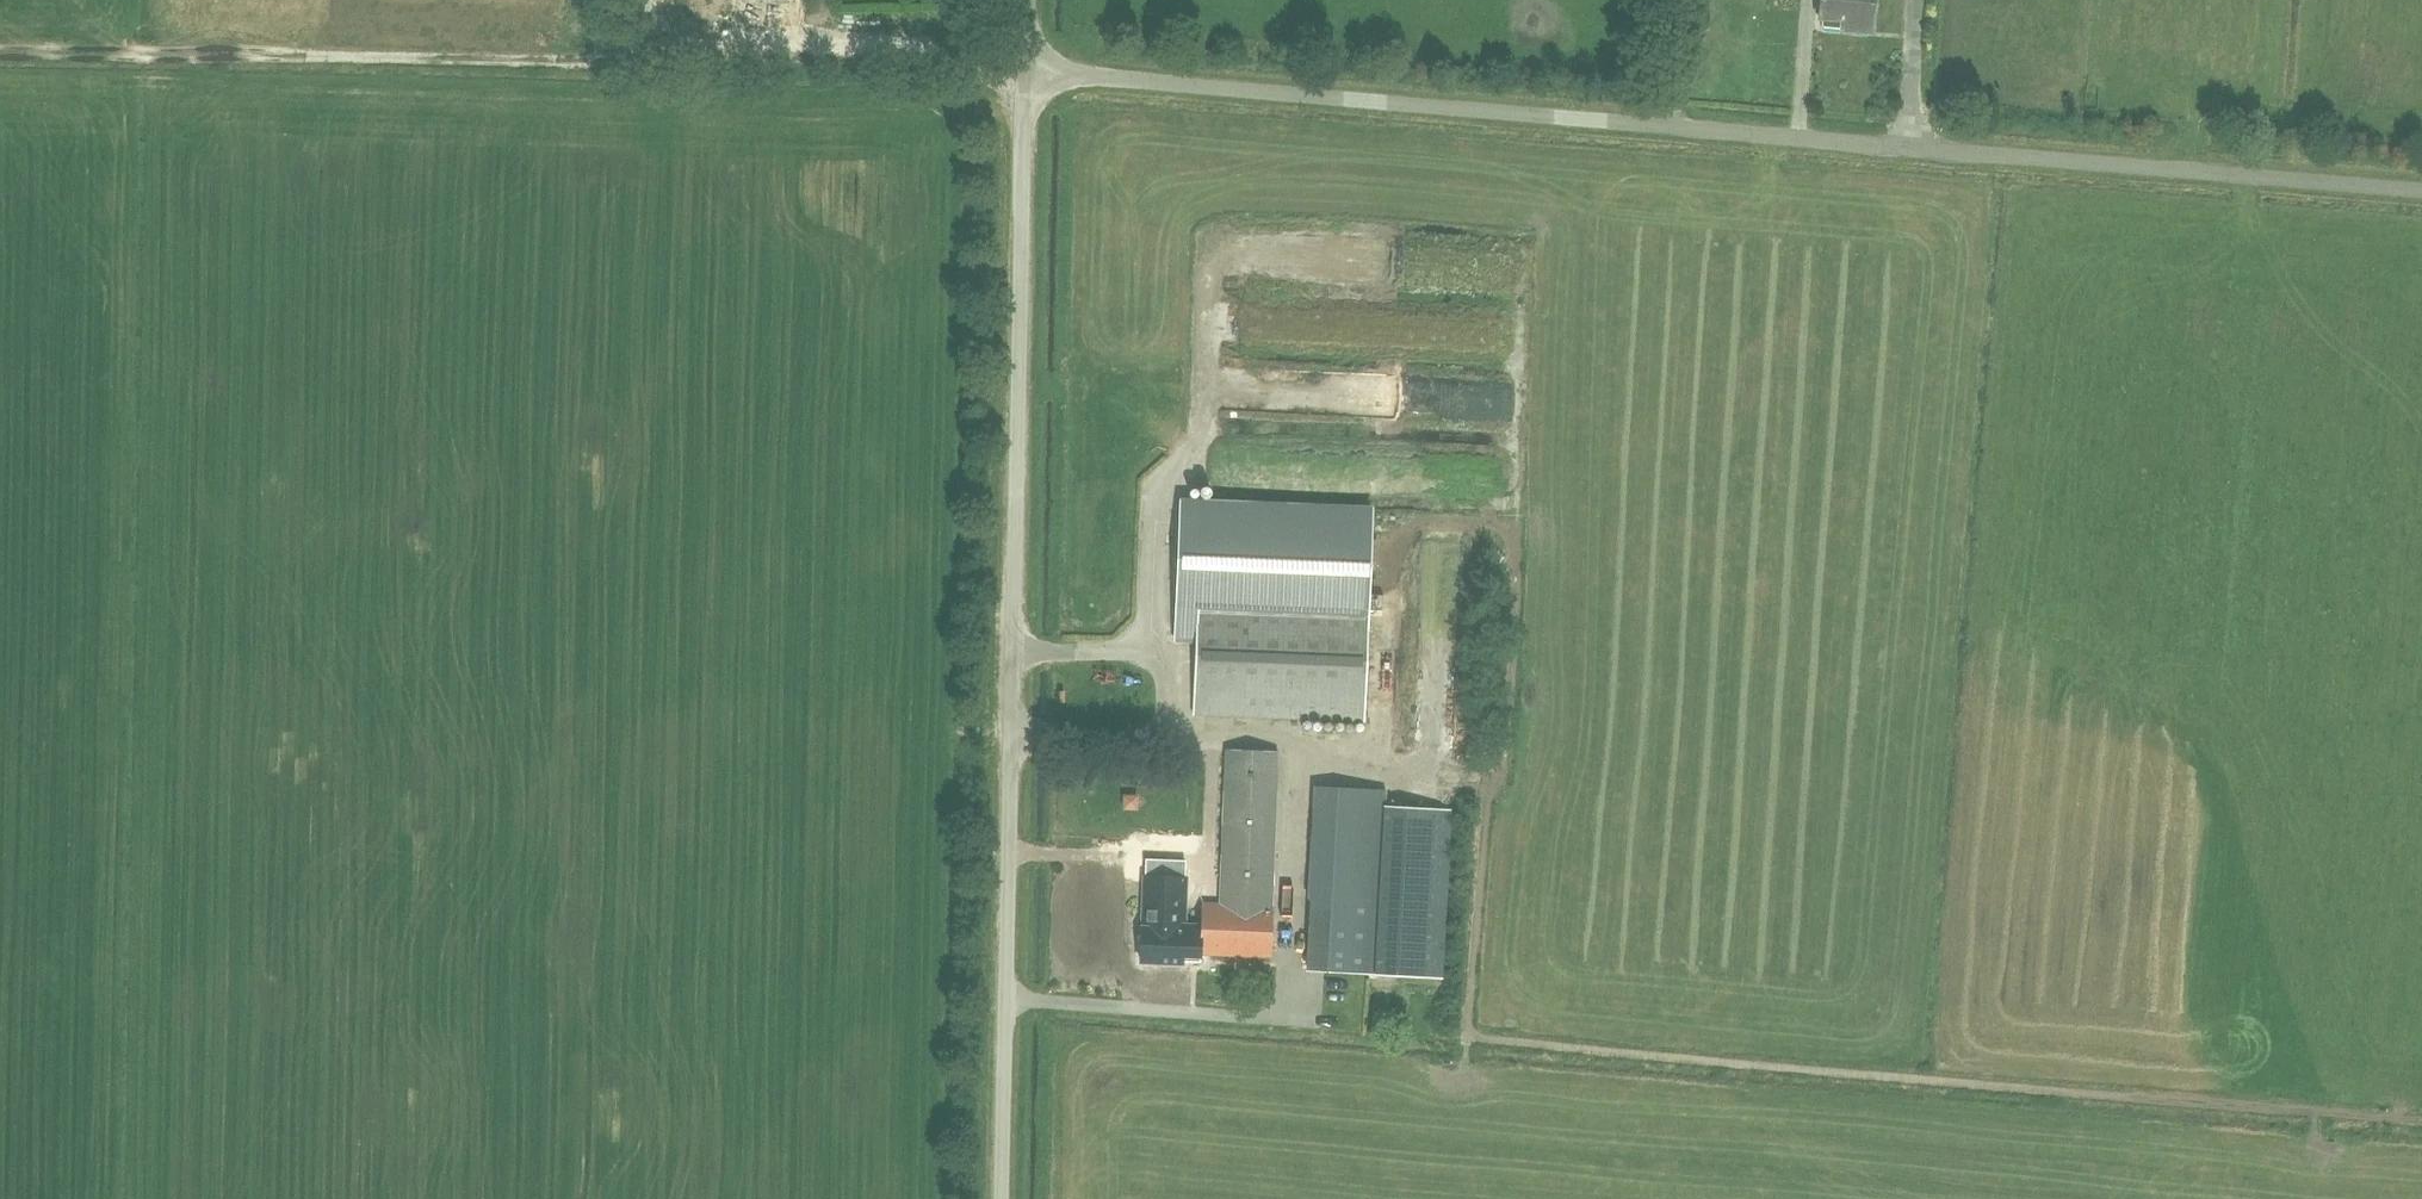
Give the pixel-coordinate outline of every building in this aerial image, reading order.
[(1819,18),(1822,18),(1822,27),(1841,28),(1841,19),(1850,20),(1850,29),(1872,30),(1873,0),(1820,0),(1819,18)] [(1185,467),(1187,480),(1208,477),(1206,464),(1185,467)] [(1175,639),(1198,640),(1195,714),(1364,721),(1369,602),(1373,508),(1181,498),(1175,639)] [(1272,904),(1279,751),(1226,749),(1220,903),(1202,902),(1201,920),(1273,923),(1273,904),(1272,904)] [(1376,974),(1379,900),(1384,807),(1385,790),(1316,787),(1307,971),(1373,974),(1376,974)] [(1441,980),(1451,810),(1384,807),(1379,900),(1376,974),(1373,974),(1373,977),(1441,980)] [(1184,919),(1186,876),(1145,875),(1143,917),(1184,919)] [(1201,925),(1184,925),(1184,919),(1143,917),(1143,926),(1142,926),(1141,959),(1182,961),(1183,951),(1271,954),(1273,923),(1201,920),(1201,925)]
